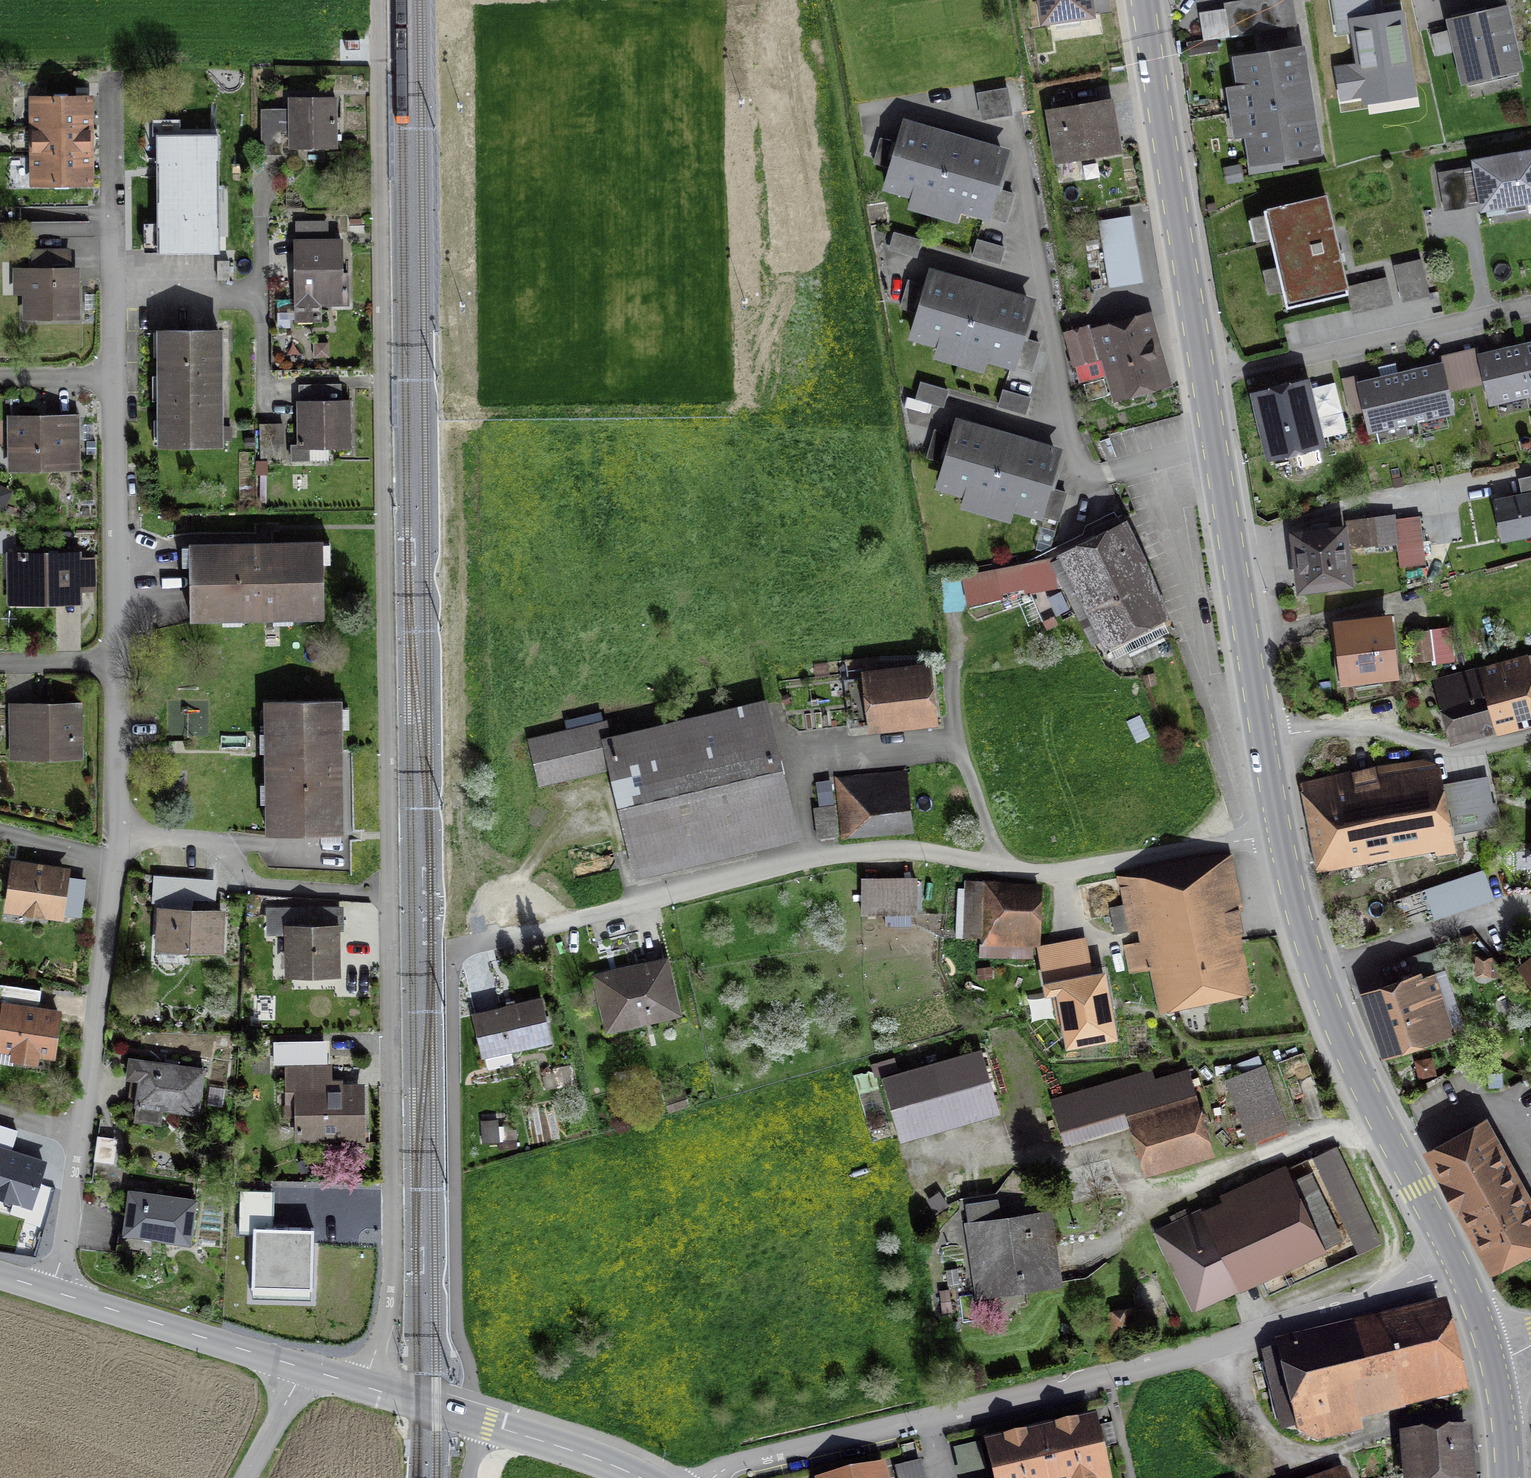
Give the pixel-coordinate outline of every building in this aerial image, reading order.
[(1043,24),(1091,19),(1089,0),(1040,0),(1043,24)] [(1205,6),(1210,38),(1293,26),(1289,0),(1246,0),(1205,6)] [(1509,10),(1450,22),(1464,90),(1523,77),(1509,10)] [(1402,13),(1353,21),(1360,65),(1337,69),(1342,98),(1364,95),(1365,103),(1415,95),(1402,13)] [(1250,163),(1315,152),(1299,57),(1234,67),(1250,163)] [(1006,85),(978,90),(983,116),(1011,111),(1006,85)] [(91,183),(90,163),(89,132),(89,120),(88,97),(33,98),(36,184),(91,183)] [(335,109),(296,110),(296,152),(336,152),(335,109)] [(1067,162),(1118,155),(1112,111),(1061,118),(1067,162)] [(282,119),(262,119),(263,153),(283,153),(282,119)] [(1004,163),(906,134),(888,194),(985,223),(996,187),(1004,163)] [(218,136),(160,136),(162,248),(220,248),(218,136)] [(1530,203),(1530,160),(1483,169),(1491,211),(1530,203)] [(1017,194),(996,187),(985,223),(974,256),(996,263),(1017,194)] [(1327,196),(1266,210),(1288,310),(1350,296),(1327,196)] [(1127,216),(1099,221),(1110,283),(1138,278),(1127,216)] [(918,238),(893,230),(888,248),(913,256),(918,238)] [(346,248),(299,248),(300,303),(347,302),(346,248)] [(26,271),(26,319),(80,318),(80,270),(26,271)] [(1026,307),(936,281),(919,339),(1009,365),(1026,307)] [(1170,396),(1146,319),(1100,333),(1124,410),(1170,396)] [(221,342),(161,342),(162,441),(222,440),(221,342)] [(1521,347),(1530,392),(1530,345),(1521,347)] [(1530,392),(1521,347),(1480,356),(1490,402),(1530,392)] [(1439,371),(1401,379),(1409,420),(1447,412),(1439,371)] [(1374,427),(1409,420),(1401,379),(1366,386),(1374,427)] [(946,388),(920,381),(915,396),(941,404),(946,388)] [(1306,387),(1259,397),(1271,453),(1317,444),(1306,387)] [(1029,397),(1003,389),(998,406),(1024,414),(1029,397)] [(346,409),(307,409),(308,448),(346,448),(346,409)] [(15,468),(74,467),(74,421),(14,422),(15,468)] [(284,424),(261,425),(262,461),(285,460),(284,424)] [(1056,457),(960,430),(943,487),(1039,514),(1056,457)] [(1507,540),(1530,536),(1530,502),(1502,507),(1507,540)] [(1394,517),(1352,522),(1355,547),(1397,542),(1394,517)] [(1102,638),(1158,612),(1122,534),(1065,560),(1102,638)] [(1344,540),(1298,545),(1304,598),(1350,593),(1344,540)] [(317,553),(196,554),(197,617),(318,616),(317,553)] [(77,562),(15,563),(16,605),(78,605),(77,562)] [(1389,629),(1342,634),(1347,684),(1394,679),(1389,629)] [(1429,631),(1412,634),(1417,661),(1434,658),(1429,631)] [(929,669),(864,676),(870,737),(936,730),(929,669)] [(1444,694),(1459,745),(1530,724),(1530,676),(1529,669),(1444,694)] [(610,720),(530,740),(541,785),(619,766),(645,872),(795,836),(762,702),(614,738),(610,720)] [(38,707),(14,707),(15,734),(32,734),(33,752),(79,751),(78,706),(38,707)] [(340,715),(270,715),(272,827),(341,827),(340,715)] [(1334,872),(1445,851),(1430,774),(1320,795),(1334,872)] [(1481,777),(1449,783),(1458,832),(1490,826),(1481,777)] [(909,779),(838,785),(840,806),(842,835),(843,846),(914,841),(909,779)] [(840,806),(816,807),(817,837),(842,835),(840,806)] [(1158,996),(1234,980),(1209,856),(1148,868),(1131,875),(1119,877),(1125,905),(1111,908),(1116,932),(1160,923),(1163,938),(1130,945),(1135,970),(1152,967),(1158,996)] [(1496,895),(1485,860),(1425,878),(1435,913),(1496,895)] [(11,904),(61,911),(67,870),(17,864),(11,904)] [(217,878),(155,875),(153,896),(216,899),(217,878)] [(985,882),(967,881),(965,938),(984,938),(983,950),(986,950),(986,970),(1025,971),(1026,958),(1032,958),(1033,897),(985,895),(985,882)] [(918,885),(863,886),(864,920),(918,919),(918,885)] [(203,914),(162,913),(161,946),(220,949),(221,915),(203,914)] [(333,913),(293,914),(294,967),(334,967),(333,913)] [(1055,945),(1040,948),(1048,992),(1057,991),(1062,1017),(1067,1016),(1071,1041),(1112,1034),(1101,977),(1091,979),(1088,960),(1059,966),(1055,945)] [(1523,969),(1530,980),(1530,963),(1523,969)] [(663,971),(602,986),(613,1032),(674,1017),(663,971)] [(1393,1052),(1444,1034),(1425,982),(1374,1000),(1393,1052)] [(0,1036),(0,1047),(52,1054),(58,1011),(45,1009),(4,1004),(0,1036)] [(549,1049),(541,1012),(482,1025),(490,1062),(549,1049)] [(299,1136),(361,1135),(360,1088),(330,1088),(330,1082),(319,1082),(314,1082),(314,1070),(322,1070),(322,1049),(277,1050),(277,1072),(287,1072),(287,1090),(298,1090),(299,1136)] [(197,1118),(203,1068),(131,1059),(129,1077),(140,1078),(136,1110),(197,1118)] [(907,1141),(995,1115),(979,1061),(891,1087),(907,1141)] [(1264,1067),(1232,1079),(1248,1123),(1280,1111),(1264,1067)] [(1152,1074),(1055,1103),(1068,1145),(1138,1124),(1148,1161),(1204,1144),(1183,1074),(1154,1083),(1152,1074)] [(1438,1163),(1493,1267),(1530,1247),(1530,1208),(1492,1134),(1438,1163)] [(115,1138),(97,1136),(94,1160),(112,1162),(115,1138)] [(0,1149),(0,1199),(31,1209),(45,1163),(0,1149)] [(1171,1229),(1200,1293),(1315,1242),(1287,1178),(1171,1229)] [(192,1199),(129,1193),(122,1255),(151,1258),(154,1231),(188,1235),(192,1199)] [(1050,1225),(977,1236),(986,1296),(1059,1284),(1050,1225)] [(254,1288),(312,1288),(312,1227),(280,1227),(254,1227),(254,1288)] [(1445,1313),(1267,1356),(1288,1440),(1465,1396),(1445,1313)] [(1132,1314),(1113,1317),(1118,1350),(1137,1347),(1132,1314)] [(999,1477),(1104,1477),(1092,1427),(992,1450),(999,1477)] [(1404,1439),(1406,1477),(1476,1477),(1473,1434),(1404,1439)] [(982,1442),(954,1448),(960,1474),(987,1468),(982,1442)] [(895,1469),(897,1477),(927,1477),(923,1462),(895,1469)] [(886,1465),(828,1477),(889,1477),(886,1465)]
